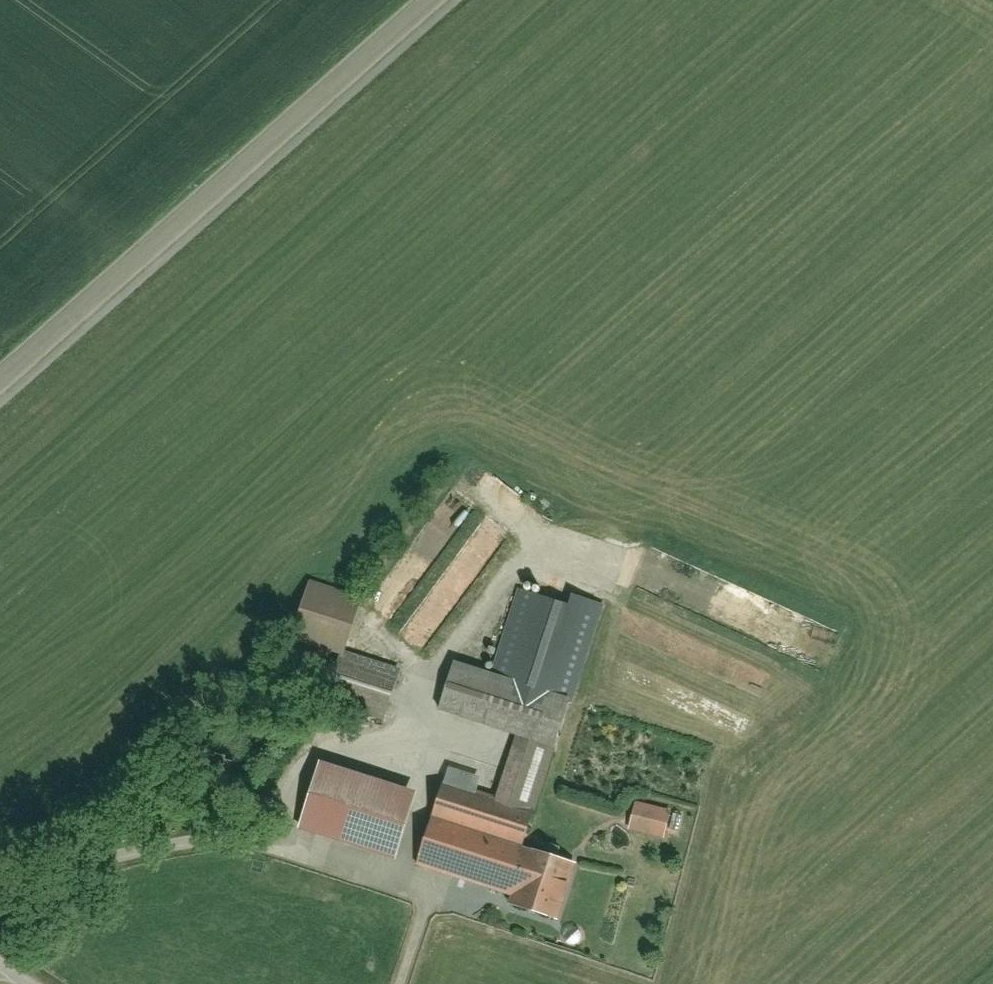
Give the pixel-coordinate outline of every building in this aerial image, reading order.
[(363,603),(304,588),(293,631),(351,647),(363,603)] [(413,867),(513,894),(588,615),(517,597),(495,679),(447,666),(434,714),(505,733),(488,795),(436,781),(413,867)] [(334,663),(320,711),(385,729),(398,681),(334,663)] [(511,915),(553,928),(576,856),(535,843),(511,915)] [(302,851),(296,877),(350,889),(356,863),(302,851)]
